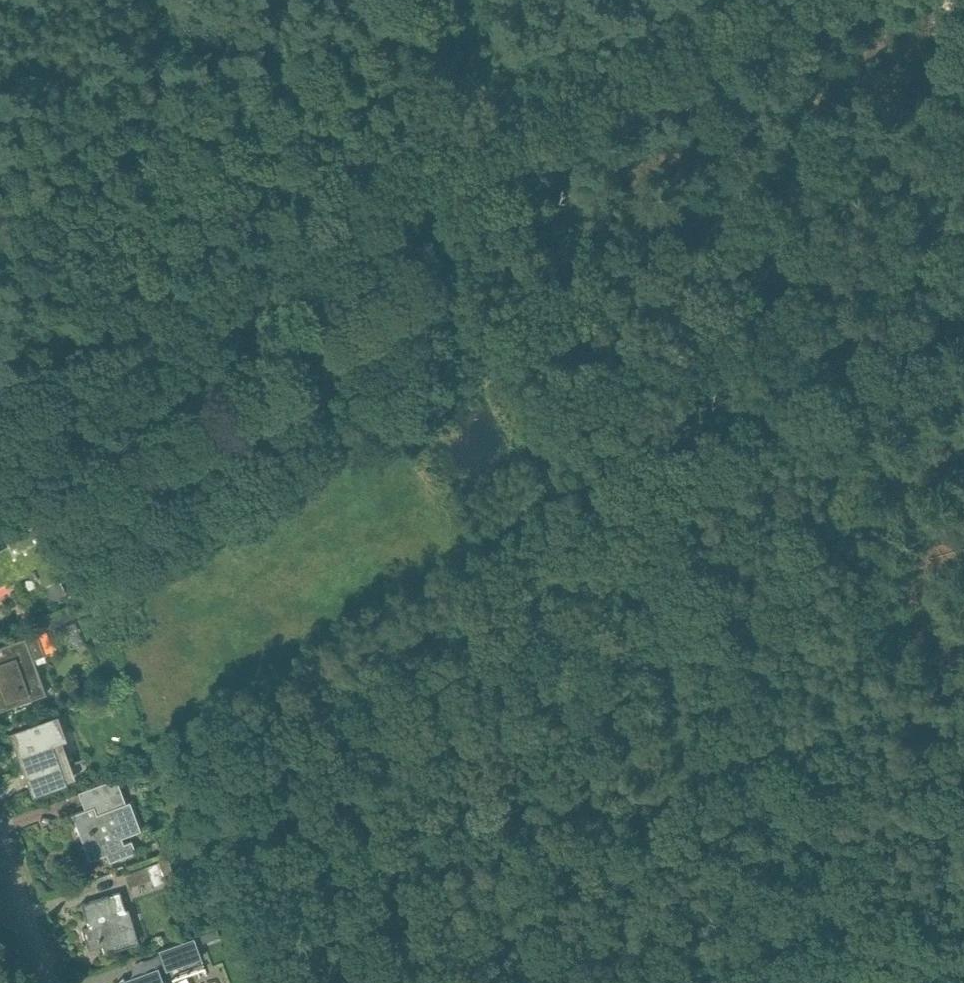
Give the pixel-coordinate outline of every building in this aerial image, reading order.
[(32,569),(52,606),(68,597),(58,578),(59,578),(39,539),(43,537),(28,509),(0,524),(0,530),(8,545),(0,549),(0,586),(32,569)] [(57,615),(44,620),(47,627),(60,622),(57,615)] [(0,710),(45,694),(32,659),(43,655),(36,634),(0,647),(0,710)] [(84,760),(67,712),(12,732),(35,796),(76,781),(70,765),(84,760)] [(130,801),(120,805),(111,780),(78,792),(83,804),(91,801),(96,814),(88,817),(86,809),(72,814),(88,857),(89,857),(88,853),(103,847),(109,862),(135,852),(131,841),(123,843),(121,838),(140,830),(130,801)] [(165,881),(158,862),(125,874),(129,886),(151,878),(154,885),(165,881)] [(119,892),(80,904),(87,927),(81,929),(87,948),(101,944),(104,953),(135,944),(119,892)] [(158,950),(167,975),(202,962),(193,937),(158,950)] [(157,967),(129,978),(131,982),(163,982),(157,967)]
